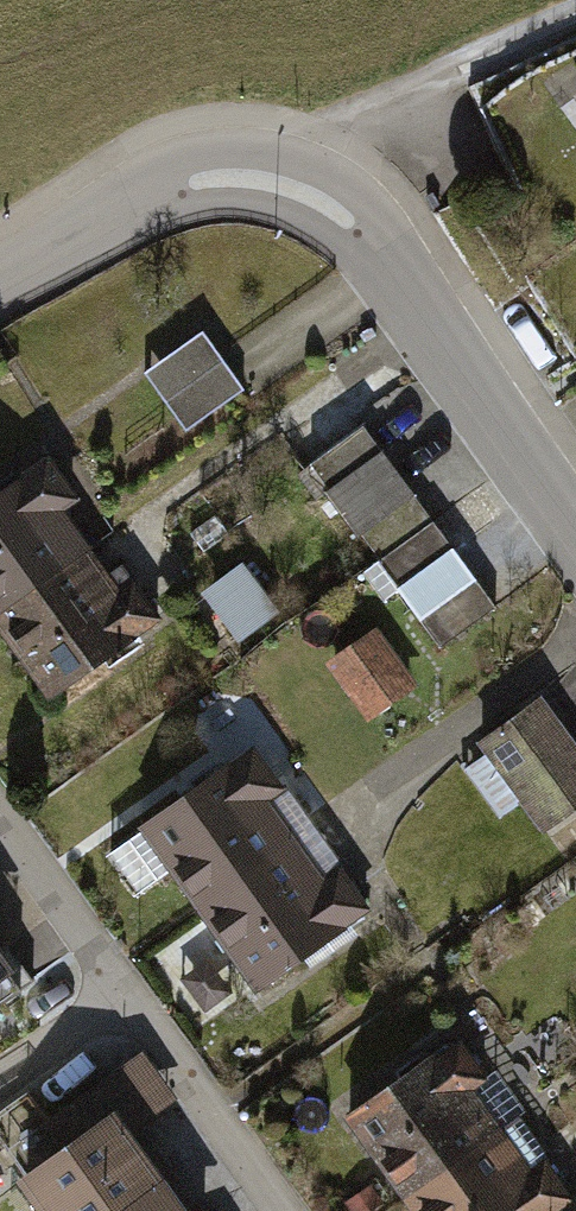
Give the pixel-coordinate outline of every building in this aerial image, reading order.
[(150,385),(190,443),(249,402),(209,345),(150,385)] [(372,431),(308,475),(441,664),(504,620),(372,431)] [(0,516),(0,624),(97,563),(45,485),(0,516)] [(218,650),(282,610),(251,560),(187,600),(218,650)] [(0,624),(0,636),(54,715),(158,644),(97,563),(0,624)] [(420,687),(378,627),(326,663),(368,723),(420,687)] [(528,689),(469,731),(536,824),(575,795),(575,756),(528,689)] [(247,780),(146,851),(203,929),(305,860),(247,780)] [(305,860),(203,929),(256,1003),(363,934),(305,860)] [(54,984),(27,947),(11,957),(0,942),(0,1024),(54,984)] [(338,1131),(398,1210),(405,1210),(502,1144),(435,1059),(338,1131)] [(23,1200),(31,1210),(168,1210),(174,1207),(120,1132),(23,1200)] [(412,1210),(556,1210),(503,1144),(412,1210)]
